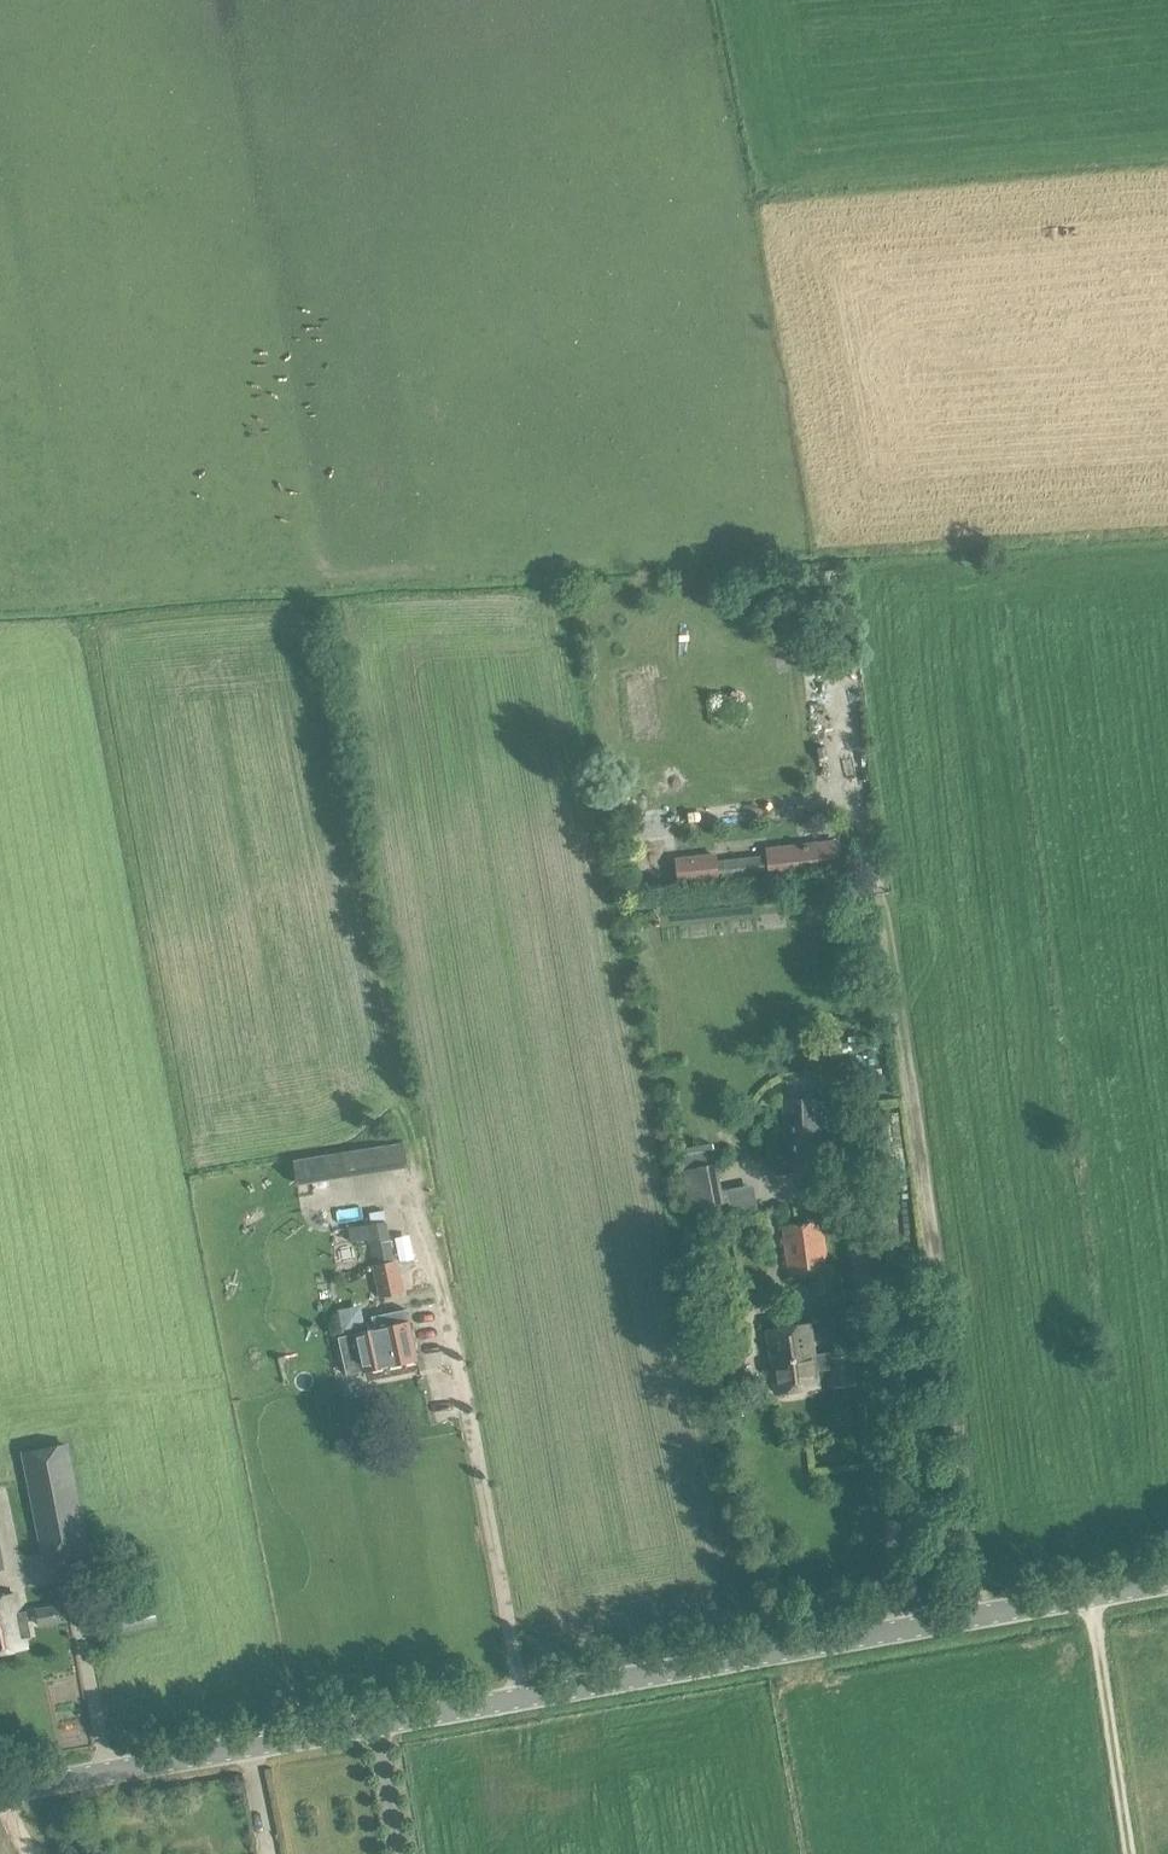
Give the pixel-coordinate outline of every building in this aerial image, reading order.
[(885,863),(876,829),(839,839),(845,863),(857,859),(860,869),(885,863)] [(719,882),(718,879),(770,873),(771,881),(841,872),(838,843),(767,851),(768,858),(716,864),(716,857),(676,862),(679,886),(719,882)] [(821,994),(838,996),(839,979),(823,977),(821,994)] [(822,1097),(783,1099),(786,1160),(825,1158),(822,1097)] [(716,1164),(688,1170),(695,1208),(723,1203),(716,1164)] [(379,1218),(371,1219),(360,1174),(337,1179),(344,1208),(313,1216),(320,1245),(331,1242),(335,1261),(386,1249),(379,1218)] [(741,1181),(722,1183),(725,1210),(744,1208),(741,1181)] [(827,1271),(824,1224),(787,1226),(790,1273),(827,1271)] [(373,1265),(380,1298),(405,1292),(398,1260),(373,1265)] [(392,1312),(395,1326),(381,1329),(388,1367),(417,1361),(406,1309),(392,1312)] [(833,1352),(815,1355),(811,1322),(766,1329),(774,1389),(819,1383),(818,1371),(833,1369),(836,1386),(855,1383),(851,1355),(833,1357),(833,1352)] [(388,1367),(381,1329),(339,1338),(347,1376),(388,1367)] [(22,1452),(42,1558),(89,1549),(69,1443),(22,1452)] [(16,1596),(0,1599),(0,1653),(27,1647),(16,1596)] [(40,1627),(67,1622),(64,1604),(37,1608),(40,1627)] [(123,1633),(155,1626),(151,1604),(118,1610),(123,1633)]
